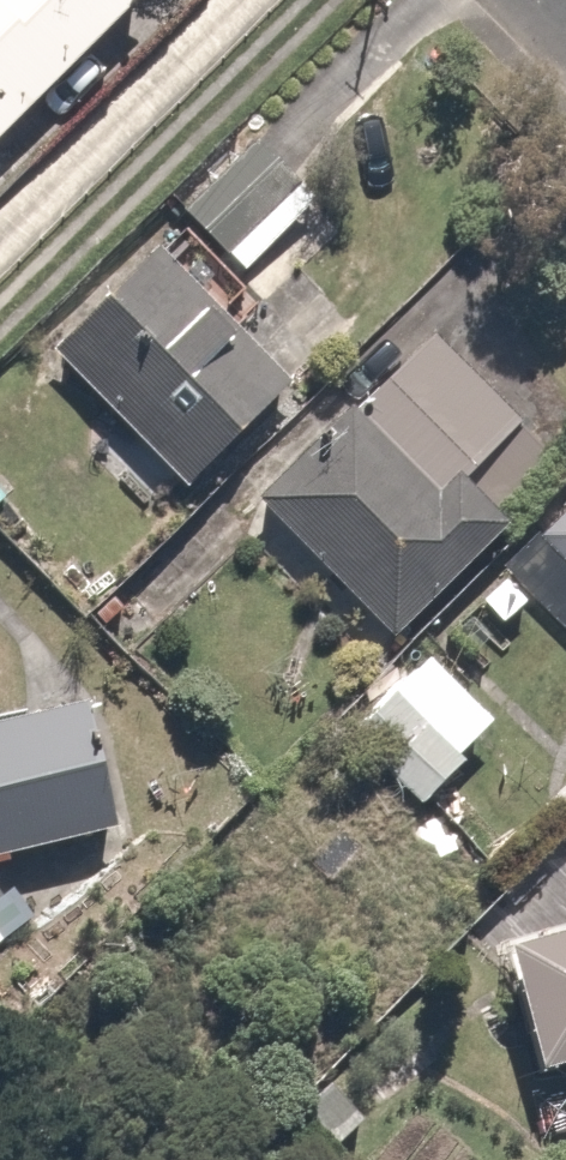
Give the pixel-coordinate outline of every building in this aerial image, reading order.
[(122,0),(0,0),(0,119),(122,0)] [(108,397),(80,429),(103,449),(131,416),(194,469),(290,354),(149,236),(53,351),(108,397)] [(565,428),(565,398),(421,265),(335,358),(360,381),(251,499),(387,624),(565,428)] [(532,530),(565,562),(565,493),(532,530)] [(377,661),(328,718),(421,799),(470,742),(377,661)] [(118,804),(76,686),(0,712),(0,845),(118,804)] [(510,928),(542,1058),(565,1052),(565,914),(510,928)]
